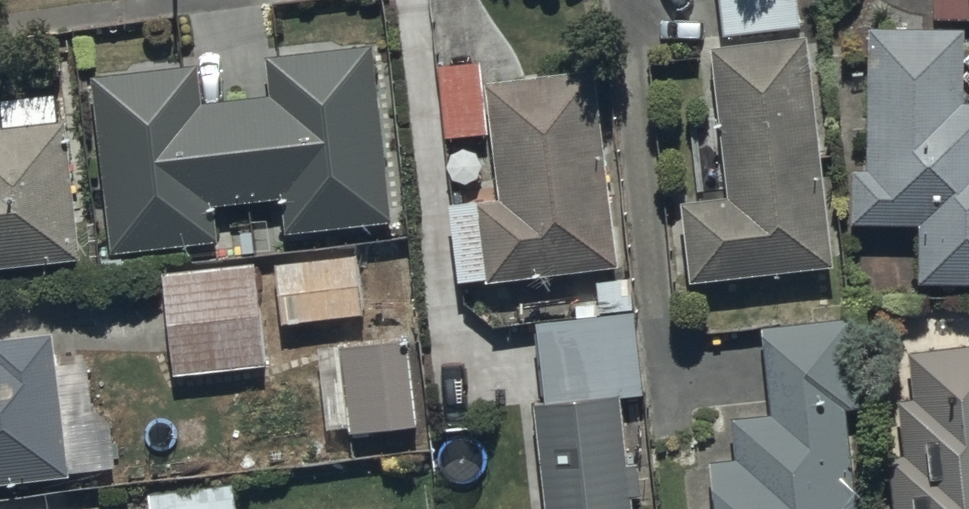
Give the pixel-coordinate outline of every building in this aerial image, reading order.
[(720,36),(709,37),(725,186),(680,191),(688,271),(828,256),(800,0),(716,0),(720,36)] [(863,14),(862,159),(849,159),(849,208),(918,208),(918,270),(968,270),(968,94),(958,94),(959,14),(863,14)] [(198,67),(92,78),(111,253),(215,242),(211,206),(282,199),(285,234),(391,223),(372,43),(265,54),(270,101),(202,108),(198,67)] [(478,50),(437,55),(443,129),(489,126),(494,189),(446,193),(452,271),(611,259),(591,58),(481,71),(478,50)] [(78,262),(61,94),(0,100),(0,269),(78,262)] [(355,254),(274,264),(282,325),(363,314),(355,254)] [(254,263),(159,274),(171,378),(265,367),(254,263)] [(534,313),(540,389),(530,389),(540,508),(631,508),(628,482),(637,481),(634,452),(623,453),(615,388),(641,385),(629,273),(594,277),(596,297),(601,296),(602,305),(534,313)] [(694,508),(855,508),(844,396),(856,395),(848,306),(754,315),(764,410),(728,414),(731,451),(704,454),(710,507),(694,508)] [(885,446),(892,508),(968,508),(968,332),(905,339),(911,394),(895,396),(900,444),(885,446)] [(67,478),(53,334),(0,339),(0,485),(67,478)] [(404,337),(337,345),(347,435),(414,427),(404,337)] [(231,485),(148,492),(150,508),(233,508),(231,485)]
